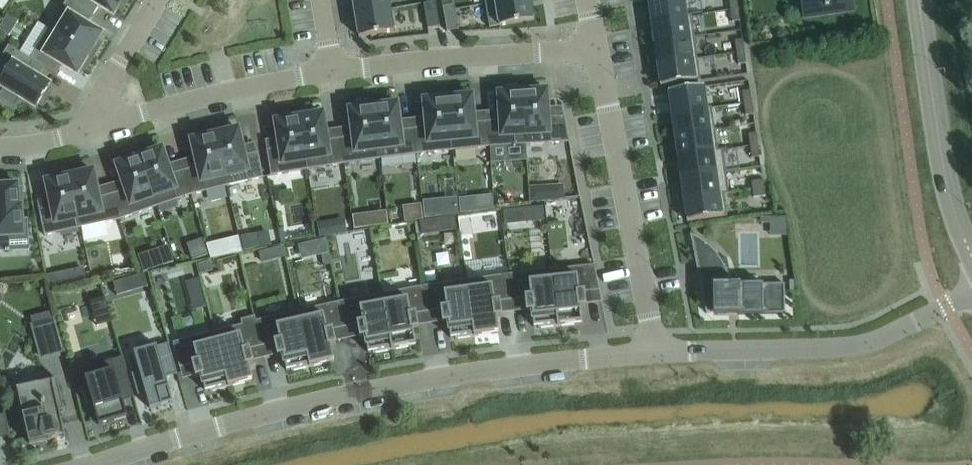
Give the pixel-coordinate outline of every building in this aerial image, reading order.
[(86,26),(93,16),(67,0),(66,0),(48,29),(92,56),(100,43),(97,41),(101,35),(86,26)] [(93,16),(99,6),(113,14),(117,8),(121,10),(127,0),(67,0),(93,16)] [(390,9),(388,0),(352,0),(354,15),(390,9)] [(485,4),(489,28),(534,20),(530,0),(509,0),(485,4)] [(684,0),(647,0),(651,22),(686,17),(686,16),(684,0)] [(730,10),(738,9),(737,0),(729,0),(730,10)] [(804,15),(850,9),(849,0),(802,0),(804,15)] [(439,27),(435,2),(423,4),(427,28),(439,27)] [(458,30),(454,5),(442,7),(447,32),(458,30)] [(390,9),(354,15),(358,38),(393,32),(390,9)] [(740,21),(738,9),(730,10),(732,22),(739,21),(740,21)] [(691,15),(686,16),(686,17),(651,22),(654,43),(694,38),(691,15)] [(92,56),(48,29),(30,59),(34,61),(34,62),(56,75),(62,65),(77,74),(81,67),(84,69),(92,56)] [(697,59),(694,38),(654,43),(657,65),(697,59)] [(742,40),(734,41),(736,53),(744,52),(742,40)] [(27,73),(34,62),(34,61),(30,59),(8,45),(0,58),(7,61),(0,72),(0,86),(3,88),(0,93),(0,100),(14,108),(20,98),(36,107),(39,103),(42,105),(50,92),(47,90),(49,86),(27,73)] [(746,64),(744,52),(736,53),(738,65),(745,64),(746,64)] [(700,81),(697,59),(657,65),(660,87),(700,81)] [(247,80),(245,70),(227,73),(228,83),(247,80)] [(668,92),(671,113),(707,108),(704,87),(703,87),(668,92)] [(548,117),(548,107),(547,90),(545,90),(545,91),(540,91),(540,88),(522,89),(526,145),(569,142),(569,141),(564,117),(564,116),(548,117)] [(526,145),(522,89),(504,90),(504,93),(500,93),(498,93),(500,120),(487,122),(489,147),(526,145)] [(742,92),(743,104),(751,102),(750,90),(749,91),(742,92)] [(474,123),(473,113),(472,95),(470,95),(470,96),(465,96),(465,93),(447,95),(452,151),(489,147),(487,122),(474,123)] [(452,151),(447,95),(429,97),(429,100),(426,100),(425,100),(423,100),(425,117),(426,127),(413,129),(416,154),(452,151)] [(753,114),(751,102),(743,104),(745,115),(753,114)] [(400,130),(397,103),(395,103),(395,104),(373,107),(380,159),(416,154),(413,129),(400,130)] [(380,159),(373,107),(371,107),(370,104),(355,106),(355,109),(351,109),(350,109),(349,109),(351,126),(352,136),(339,138),(343,164),(380,159)] [(711,107),(707,108),(671,113),(674,135),(714,129),(711,107)] [(327,140),(322,113),(321,113),(321,114),(298,117),(307,170),(343,164),(339,138),(327,140)] [(307,170),(298,117),(296,118),(296,115),(280,117),(281,120),(277,121),(276,121),(274,121),(277,138),(279,148),(266,150),(271,175),(307,170)] [(244,155),(238,129),(236,129),(232,131),(231,128),(213,132),(226,186),(263,177),(257,152),(244,155)] [(717,150),(714,129),(674,135),(677,157),(717,151),(717,150)] [(226,186),(213,132),(196,136),(197,139),(192,140),(192,139),(191,140),(195,157),(197,167),(184,170),(191,195),(226,186)] [(748,134),(750,146),(758,145),(756,133),(748,134)] [(759,157),(758,145),(750,146),(751,158),(759,157)] [(171,174),(167,165),(162,148),(160,149),(156,151),(155,148),(140,153),(141,156),(139,157),(156,207),(191,195),(184,170),(171,174)] [(722,149),(717,150),(717,151),(677,157),(680,178),(725,172),(722,149)] [(156,207),(139,157),(117,164),(116,164),(121,181),(125,190),(111,194),(120,219),(156,207)] [(98,197),(93,171),(91,171),(69,176),(80,228),(119,220),(120,219),(111,194),(98,197)] [(728,194),(725,172),(680,178),(683,200),(724,194),(724,195),(728,194)] [(80,228),(69,176),(67,177),(66,174),(51,177),(51,180),(48,181),(47,181),(45,181),(51,208),(39,210),(44,236),(80,228)] [(28,236),(27,219),(22,220),(21,206),(19,206),(18,202),(22,202),(22,188),(18,188),(17,184),(14,184),(13,180),(0,181),(0,237),(28,236)] [(763,180),(762,180),(751,182),(752,190),(764,188),(763,180)] [(764,188),(752,190),(753,197),(765,196),(764,188)] [(727,216),(724,195),(724,194),(683,200),(686,222),(727,216)] [(472,199),(460,200),(461,214),(474,212),(472,199)] [(542,206),(527,208),(528,222),(543,220),(542,206)] [(331,222),(320,224),(322,237),(333,235),(331,222)] [(785,314),(784,284),(729,285),(728,279),(731,279),(726,258),(720,259),(717,255),(713,251),(710,247),(706,244),(701,240),(697,238),(690,234),(695,260),(701,259),(707,289),(701,290),(706,313),(713,312),(713,315),(785,314)] [(584,235),(540,235),(540,255),(584,255),(584,235)] [(488,252),(488,262),(511,261),(511,251),(488,252)] [(327,253),(321,254),(323,265),(330,263),(327,253)] [(594,265),(551,270),(557,326),(581,324),(580,308),(585,308),(584,292),(599,291),(594,265)] [(557,326),(551,270),(508,274),(512,300),(524,299),(526,313),(531,312),(533,327),(538,327),(538,328),(557,326)] [(499,302),(512,300),(508,274),(466,280),(474,337),(498,333),(496,318),(502,317),(499,302)] [(474,337),(466,280),(424,286),(428,312),(440,310),(442,324),(448,323),(450,338),(455,338),(455,339),(474,337)] [(125,298),(156,294),(154,281),(124,284),(125,298)] [(415,314),(428,312),(424,286),(381,294),(392,350),(415,346),(413,330),(418,329),(415,314)] [(392,350),(381,294),(339,302),(344,327),(356,325),(359,339),(365,338),(367,353),(372,352),(372,354),(392,350)] [(104,296),(89,301),(92,313),(107,308),(104,296)] [(332,330),(344,327),(339,302),(297,311),(310,367),(333,362),(330,346),(335,345),(332,330)] [(310,367),(297,311),(256,321),(255,321),(262,346),(274,343),(277,357),(282,356),(286,371),(291,370),(291,371),(310,367)] [(249,349),(262,346),(255,321),(256,321),(254,316),(240,320),(241,325),(214,332),(228,387),(252,381),(248,366),(253,364),(249,349)] [(63,353),(65,352),(55,317),(54,317),(54,319),(32,325),(40,357),(63,350),(63,353)] [(228,387),(214,332),(173,343),(179,368),(191,365),(195,378),(201,377),(204,391),(209,390),(209,392),(228,387)] [(177,374),(168,343),(156,347),(156,345),(133,352),(139,372),(131,374),(137,396),(145,394),(149,409),(160,406),(161,406),(172,403),(168,387),(166,378),(177,374)] [(127,417),(122,401),(119,391),(129,388),(129,389),(131,388),(121,357),(81,369),(87,387),(83,388),(88,404),(92,403),(98,425),(114,420),(127,417)] [(39,384),(16,389),(18,398),(16,398),(16,412),(21,411),(29,444),(63,436),(63,437),(64,437),(59,413),(64,412),(56,379),(52,381),(51,379),(38,379),(39,384)]
